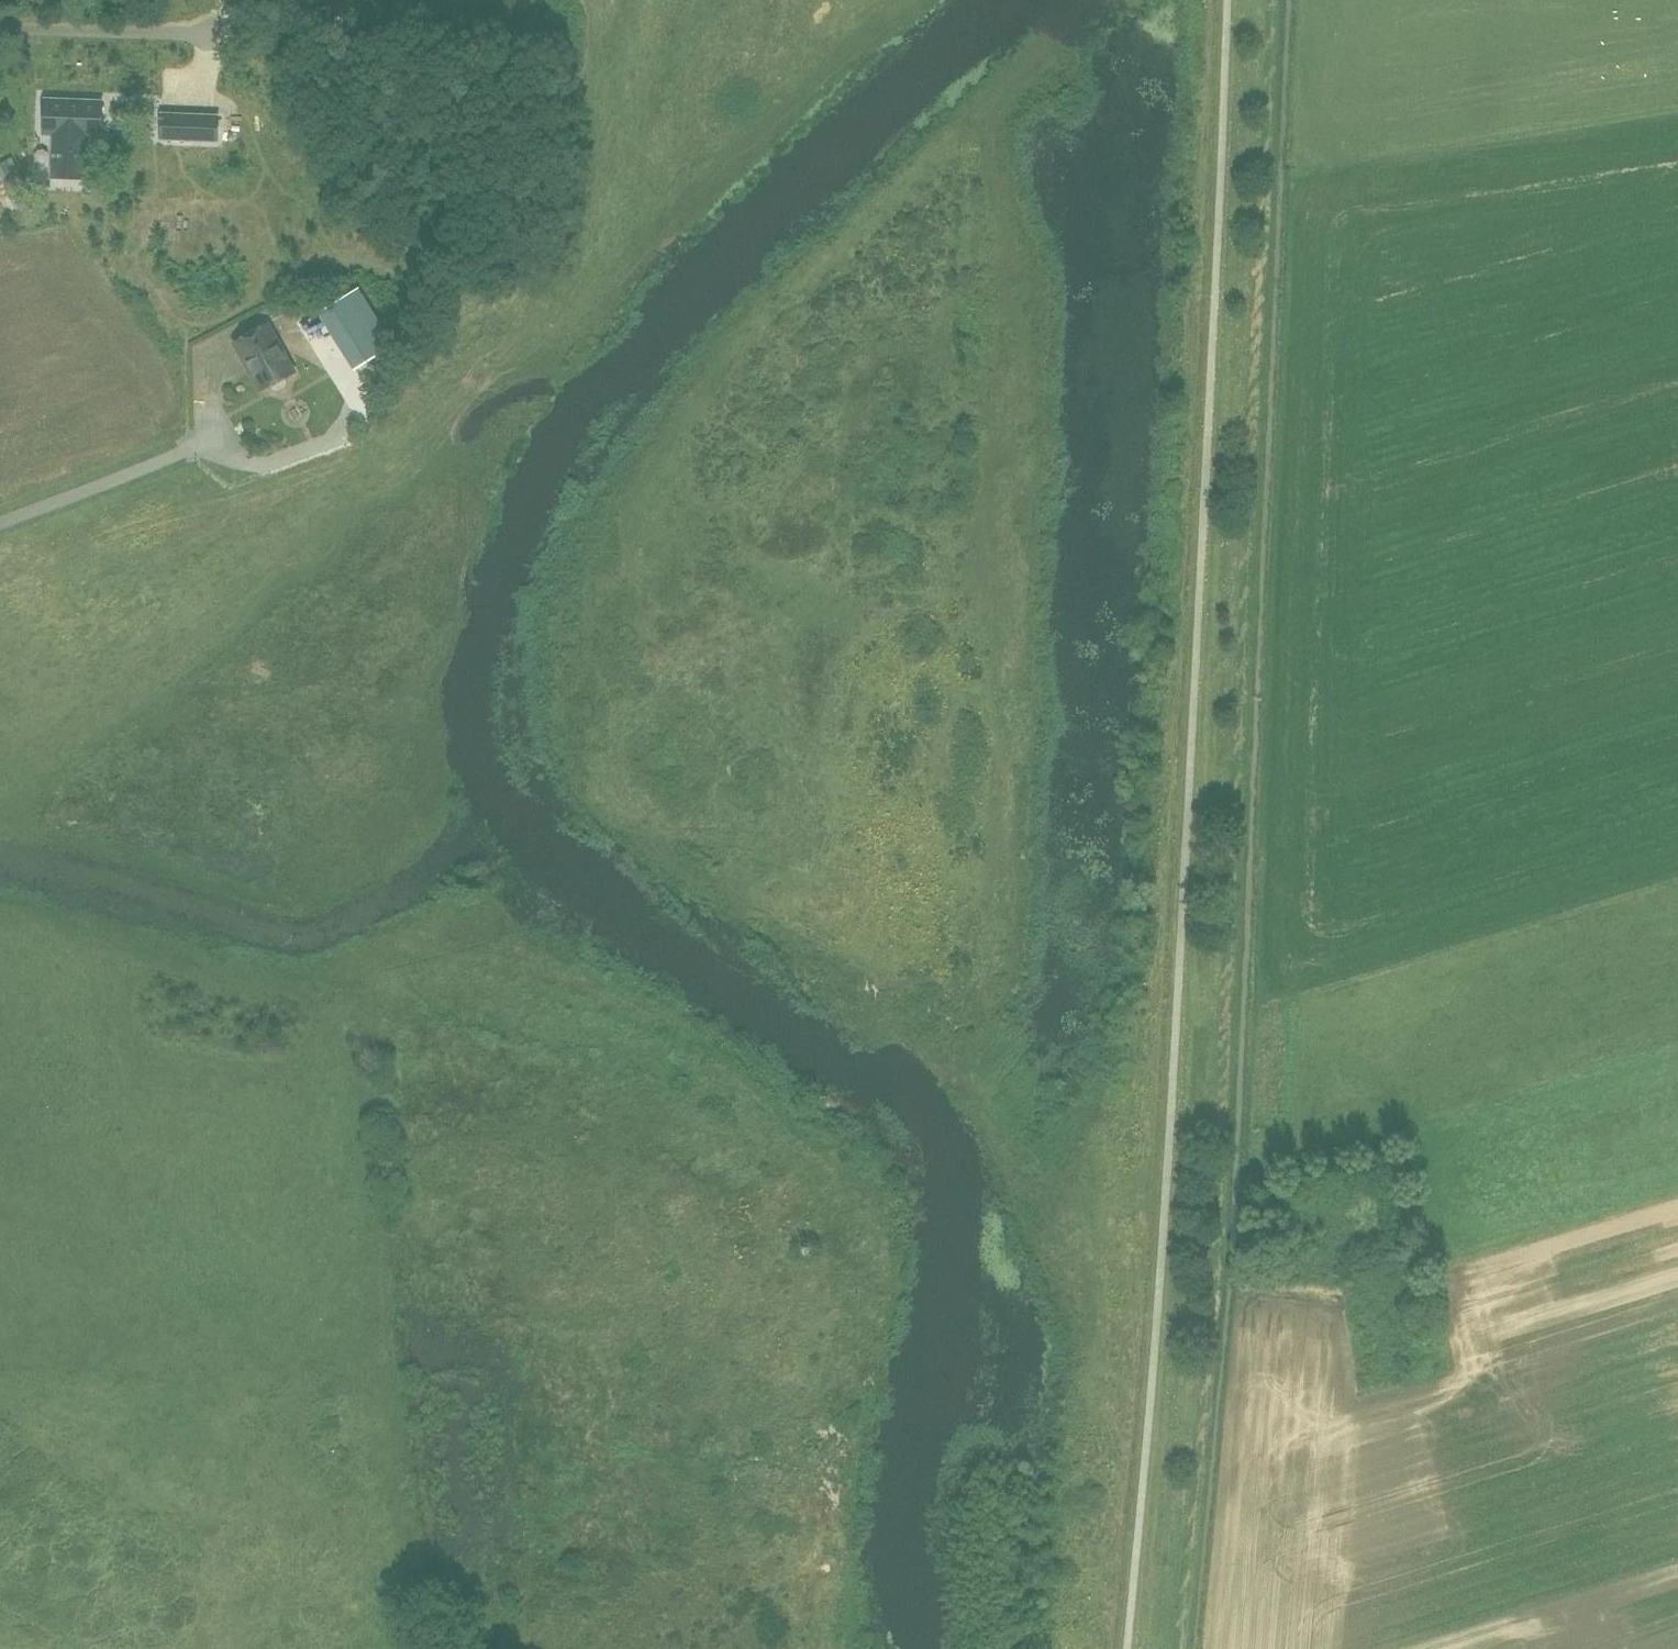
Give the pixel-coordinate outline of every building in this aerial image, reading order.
[(46,100),(45,134),(54,135),(53,165),(52,178),(86,180),(87,166),(88,136),(100,137),(102,103),(46,100)] [(161,114),(160,138),(189,140),(190,115),(161,114)] [(394,345),(359,289),(322,312),(357,368),(394,345)] [(273,390),(277,393),(288,387),(287,383),(285,379),(295,373),(269,325),(235,343),(245,363),(249,364),(253,372),(252,375),(261,392),(271,386),(273,390)] [(299,425),(312,416),(303,404),(291,413),(299,425)]
